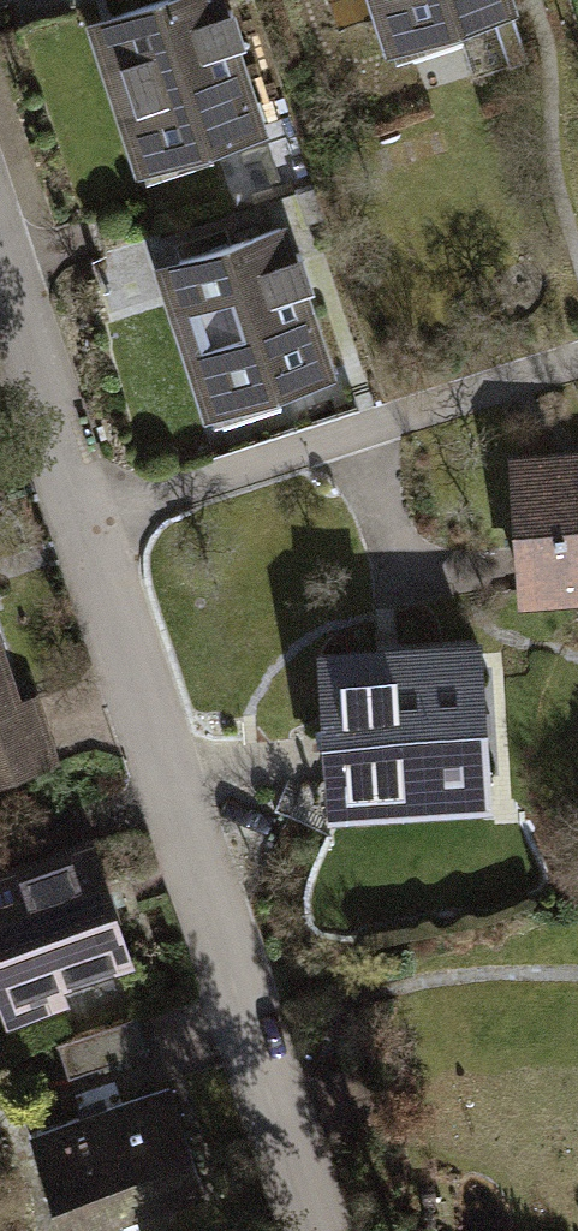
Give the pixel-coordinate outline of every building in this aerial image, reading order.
[(142,192),(276,149),(229,0),(207,0),(92,37),(142,192)] [(392,72),(524,31),(515,0),(370,0),(392,72)] [(161,277),(211,438),(349,396),(299,235),(161,277)] [(512,465),(523,633),(577,629),(577,460),(512,465)] [(30,722),(0,626),(0,732),(30,722)] [(324,663),(335,841),(500,831),(489,653),(324,663)] [(0,732),(0,799),(66,778),(47,717),(30,722),(0,732)] [(10,1042),(73,1022),(68,1007),(139,984),(94,847),(0,877),(0,1011),(10,1042)] [(139,1030),(60,1056),(73,1096),(152,1070),(139,1030)] [(63,1230),(164,1230),(211,1217),(176,1099),(36,1141),(63,1230)]
